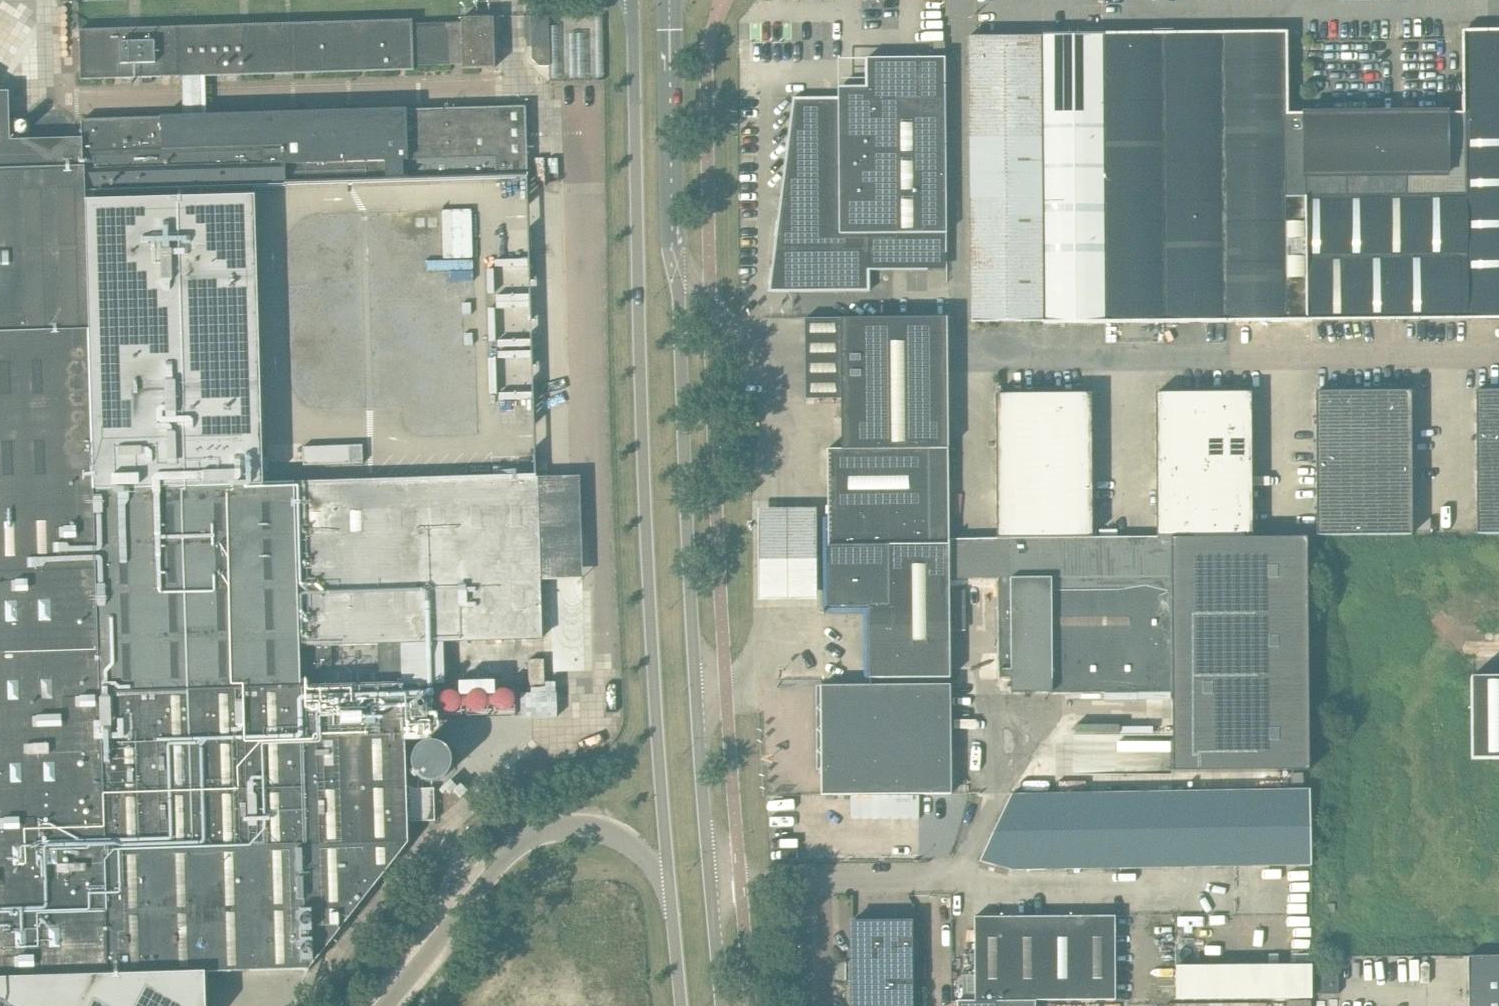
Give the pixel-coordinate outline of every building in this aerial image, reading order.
[(549,29),(549,16),(531,16),(532,59),(540,66),(550,66),(550,78),(571,77),(570,29),(549,29)] [(604,76),(603,16),(582,17),(583,77),(604,76)] [(495,68),(493,18),(461,19),(461,24),(412,25),(412,20),(79,30),(81,80),(414,70),(414,65),(463,63),(463,68),(495,68)] [(1103,33),(1105,320),(1165,319),(1164,198),(1224,197),(1225,32),(1103,33)] [(1226,319),(1288,318),(1287,113),(1287,35),(1284,35),(1284,32),(1225,32),(1224,197),(1226,319)] [(1044,207),(1045,320),(1105,320),(1103,33),(1042,34),(1042,36),(1044,207)] [(970,207),(1044,207),(1042,36),(968,37),(970,207)] [(945,58),(866,58),(867,88),(838,88),(838,98),(793,98),(769,292),(868,291),(868,270),(946,269),(945,58)] [(205,972),(309,969),(408,843),(403,686),(445,685),(443,643),(541,640),(536,475),(496,476),(295,482),(279,482),(263,483),(262,463),(258,299),(255,196),(215,197),(85,201),(85,195),(85,191),(286,185),(286,184),(486,178),(528,177),(526,106),(299,113),(299,107),(288,108),(288,114),(81,120),(82,167),(0,170),(0,162),(0,978),(205,972)] [(1287,113),(1288,318),(1471,317),(1465,112),(1462,112),(1289,113),(1287,113)] [(1165,319),(1226,319),(1224,197),(1164,198),(1165,319)] [(1045,320),(1044,207),(970,207),(971,321),(1045,320)] [(321,216),(320,232),(353,232),(353,217),(321,216)] [(361,240),(297,241),(299,385),(363,385),(361,240)] [(503,419),(534,418),(529,257),(490,258),(492,335),(497,335),(498,355),(490,355),(491,393),(502,393),(503,419)] [(842,449),(828,449),(829,607),(869,606),(870,678),(870,685),(870,686),(871,686),(871,679),(937,678),(951,678),(948,448),(947,317),(937,317),(841,318),(841,398),(842,449)] [(380,319),(380,344),(404,345),(404,320),(380,319)] [(403,359),(379,360),(380,399),(405,398),(406,423),(444,422),(443,396),(430,397),(429,368),(403,369),(403,359)] [(1475,390),(1476,534),(1498,534),(1498,390),(1475,390)] [(1411,391),(1315,392),(1316,536),(1412,535),(1411,391)] [(1251,392),(1155,393),(1156,537),(1252,536),(1251,392)] [(995,394),(997,539),(1092,538),(1091,393),(995,394)] [(364,442),(303,444),(303,464),(365,462),(364,442)] [(816,516),(757,516),(758,607),(817,606),(816,516)] [(997,539),(951,539),(951,579),(999,578),(1000,679),(1011,679),(1011,693),(1171,691),(1172,771),(1308,770),(1306,536),(1252,536),(1156,537),(1092,538),(997,539)] [(581,575),(557,578),(560,602),(546,604),(549,630),(568,628),(569,636),(588,634),(581,575)] [(1471,677),(1472,758),(1498,758),(1498,676),(1471,677)] [(950,793),(950,685),(871,686),(870,686),(821,686),(821,705),(819,705),(820,774),(822,774),(822,795),(950,793)] [(456,767),(456,763),(456,759),(455,756),(454,752),(451,749),(449,746),(445,744),(442,743),(438,742),(434,742),(430,742),(426,744),(423,746),(420,749),(418,752),(416,755),(416,759),(415,763),(416,767),(417,771),(419,774),(422,777),(425,779),(428,781),(432,782),(436,783),(440,782),(443,781),(447,779),(450,777),(452,774),(454,771),(456,767)] [(410,789),(411,821),(435,820),(434,788),(410,789)] [(1311,858),(1310,789),(1012,794),(980,861),(1013,870),(1311,865),(1311,858)] [(957,1001),(1035,1000),(1115,1000),(1115,916),(974,917),(975,975),(963,975),(963,1000),(957,1000),(957,1001)] [(852,1005),(911,1005),(911,942),(911,922),(851,922),(852,1005)] [(1469,998),(1498,997),(1498,956),(1468,956),(1469,998)] [(1339,965),(1317,965),(1317,994),(1338,994),(1339,965)] [(1248,999),(1278,998),(1288,998),(1312,998),(1312,966),(1176,966),(1176,998),(1248,999)] [(205,972),(0,978),(0,1005),(206,1005),(205,972)] [(1469,1005),(1498,1005),(1498,997),(1469,998),(1469,1005)]
